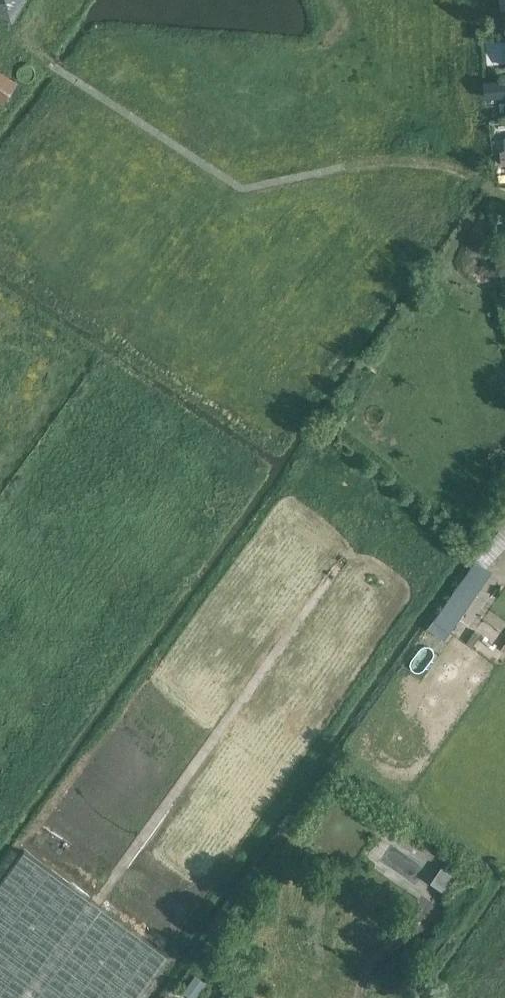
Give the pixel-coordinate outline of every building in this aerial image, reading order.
[(12,22),(26,0),(0,0),(0,15),(12,22)] [(18,82),(18,81),(0,69),(0,101),(4,104),(6,101),(18,107),(29,88),(18,82)] [(496,180),(504,179),(504,137),(504,135),(495,137),(497,151),(490,152),(495,180),(496,180)] [(427,628),(444,640),(489,579),(482,574),(487,567),(478,560),(427,628)] [(28,848),(0,884),(0,997),(136,997),(171,952),(28,848)] [(458,878),(441,866),(431,882),(448,893),(458,878)]
